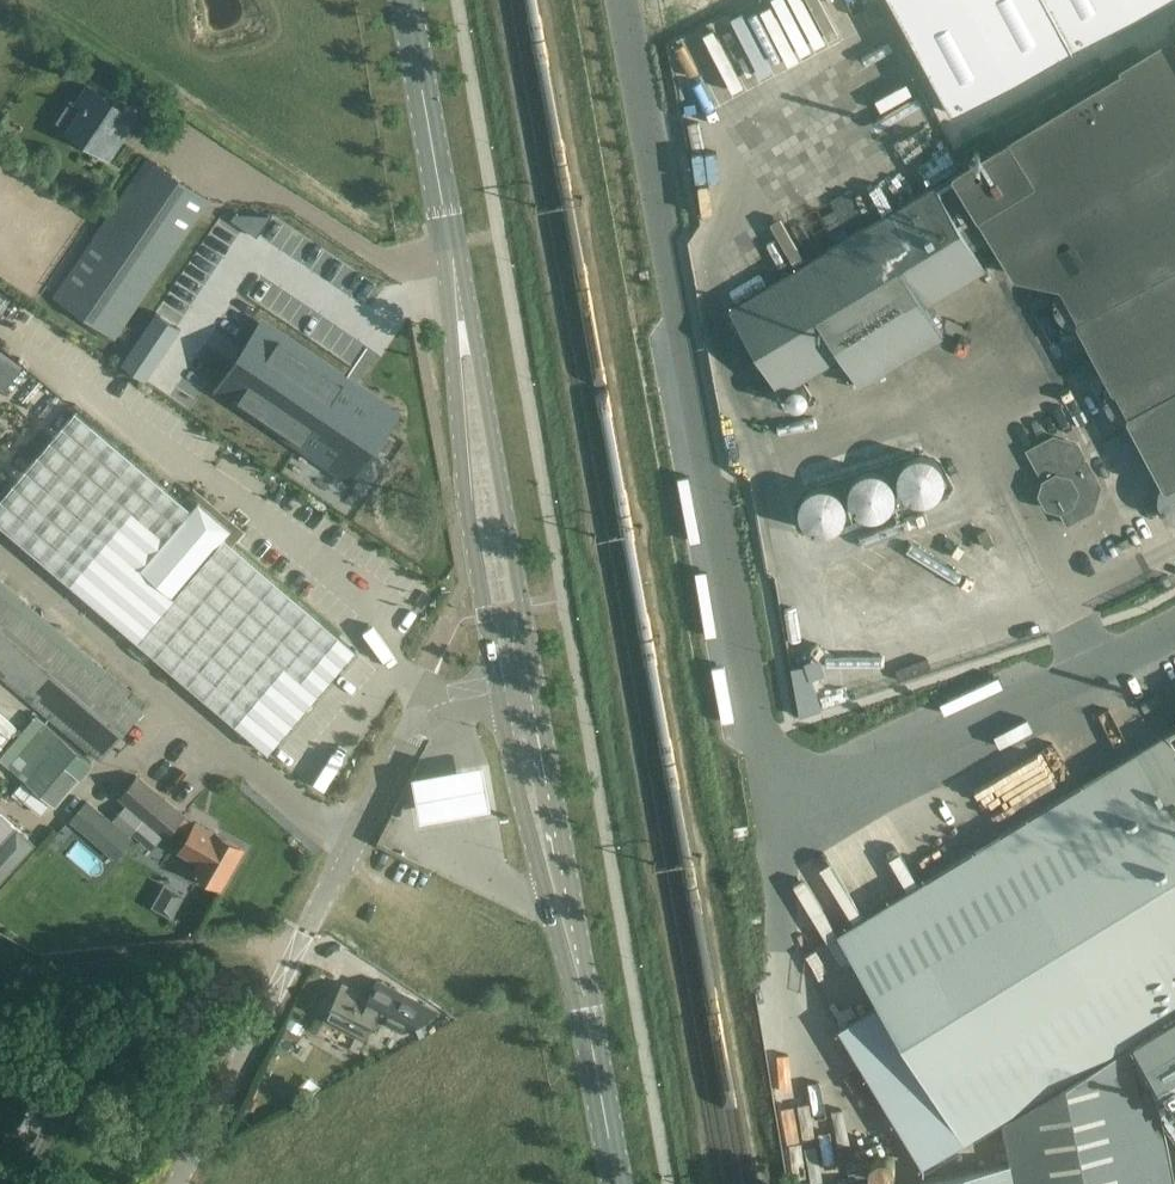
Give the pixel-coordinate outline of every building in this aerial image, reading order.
[(952,112),(1159,0),(891,0),(952,112)] [(730,308),(780,391),(842,354),(860,385),(944,334),(925,303),(986,267),(972,245),(988,235),(1011,273),(1059,287),(1056,291),(1054,296),(1053,302),(1053,308),(1055,314),(1058,318),(1061,321),(1067,324),(1072,325),(1076,325),(1108,383),(1104,392),(1104,397),(1104,402),(1106,406),(1109,411),(1112,415),(1117,418),(1122,420),(1128,421),(1161,483),(1158,491),(1157,498),(1158,505),(1161,510),(1166,516),(1172,520),(1174,521),(1174,61),(1162,40),(1115,69),(1117,73),(1011,137),(934,182),(935,184),(730,308)] [(84,109),(69,132),(110,159),(136,118),(88,87),(77,104),(84,109)] [(148,160),(54,298),(115,340),(209,201),(148,160)] [(181,329),(156,312),(121,365),(146,381),(181,329)] [(353,483),(402,410),(262,316),(213,389),(353,483)] [(5,390),(23,365),(0,348),(0,386),(5,390)] [(267,752),(355,649),(76,411),(0,500),(0,524),(267,752)] [(1086,460),(1083,459),(1084,456),(1078,444),(1054,436),(1027,450),(1036,468),(1044,481),(1040,494),(1046,506),(1060,511),(1067,523),(1092,510),(1099,485),(1086,460)] [(910,529),(951,529),(952,483),(911,482),(910,529)] [(867,493),(860,520),(818,509),(807,552),(853,563),(859,538),(899,547),(909,503),(867,493)] [(978,534),(985,547),(995,542),(988,529),(978,534)] [(1127,537),(1118,541),(1122,547),(1130,543),(1127,537)] [(860,558),(866,590),(909,582),(903,550),(860,558)] [(6,682),(100,761),(148,705),(0,580),(0,677),(6,682)] [(961,635),(919,645),(927,677),(968,667),(961,635)] [(811,678),(807,665),(791,667),(800,716),(822,708),(811,678)] [(38,716),(19,738),(11,731),(0,743),(0,758),(55,805),(92,762),(38,716)] [(1134,1038),(1174,1014),(1174,730),(1124,761),(1112,769),(841,933),(882,1002),(842,1026),(925,1164),(966,1139),(966,1140),(1134,1038)] [(447,769),(412,775),(419,822),(456,815),(492,809),(484,763),(447,769)] [(183,818),(137,778),(120,796),(129,804),(143,816),(166,837),(183,818)] [(50,804),(23,782),(15,791),(42,813),(50,804)] [(133,839),(128,835),(113,823),(88,801),(72,820),(117,858),(133,839)] [(129,804),(113,823),(128,835),(143,816),(129,804)] [(197,825),(181,852),(201,864),(195,874),(222,889),(244,850),(217,835),(217,836),(197,825)] [(37,846),(17,828),(0,847),(0,884),(1,885),(37,846)] [(362,918),(359,933),(380,936),(383,922),(362,918)] [(344,985),(325,1021),(363,1041),(370,1028),(377,1032),(383,1021),(384,1021),(389,1012),(380,1008),(382,1005),(344,985)] [(1134,1038),(1174,1108),(1174,1014),(1134,1038)] [(1154,1092),(1140,1094),(1131,1045),(1002,1121),(1010,1162),(900,1183),(1174,1183),(1154,1092)] [(11,1130),(6,1138),(27,1149),(31,1141),(32,1142),(53,1103),(57,1106),(62,1096),(37,1083),(25,1076),(16,1094),(25,1099),(9,1129),(11,1130)]
